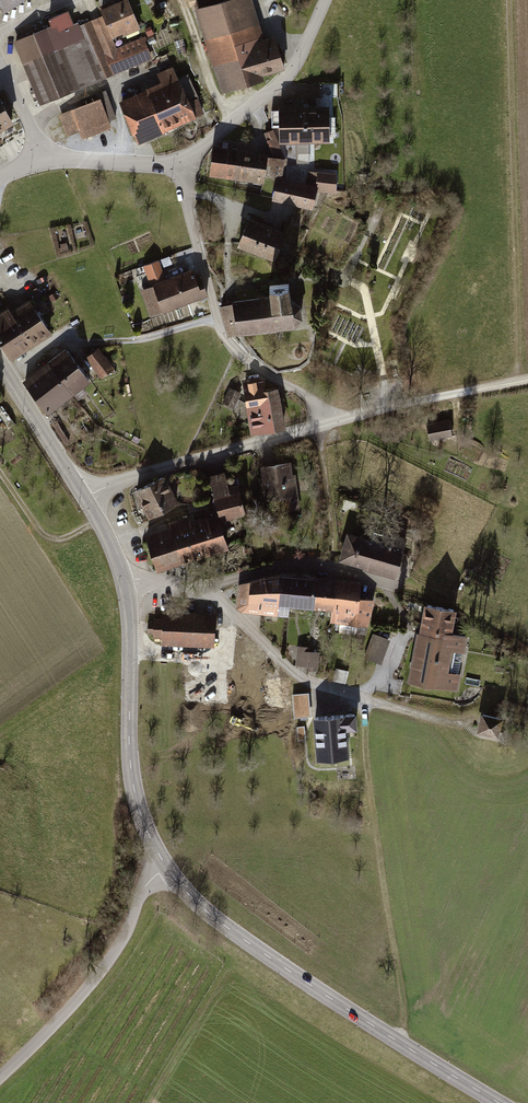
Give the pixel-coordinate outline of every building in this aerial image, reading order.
[(6,14),(29,0),(0,0),(0,5),(6,14)] [(105,55),(117,50),(113,40),(144,27),(132,0),(123,0),(100,10),(103,16),(91,21),(105,55)] [(194,11),(222,94),(266,79),(264,74),(286,67),(277,37),(266,41),(252,0),(227,0),(194,11)] [(41,107),(114,76),(105,55),(91,21),(81,26),(77,16),(14,43),(41,107)] [(144,38),(117,50),(105,55),(114,76),(153,59),(144,38)] [(139,143),(207,113),(200,98),(191,102),(175,67),(159,74),(164,83),(121,103),(139,143)] [(108,97),(59,116),(68,138),(78,134),(81,141),(111,130),(107,122),(116,118),(108,97)] [(10,121),(0,102),(0,127),(10,121)] [(332,106),(283,106),(283,111),(275,111),(275,129),(282,128),(282,144),(297,144),(298,152),(316,152),(316,143),(333,143),(332,106)] [(276,158),(286,159),(274,131),(266,134),(276,158)] [(271,157),(272,154),(216,146),(211,176),(267,185),(268,176),(280,177),(283,178),(286,159),(276,158),(271,157)] [(310,172),(309,184),(323,186),(322,193),(339,193),(339,171),(321,170),(321,172),(310,172)] [(318,209),(322,193),(323,186),(309,184),(283,178),(280,177),(275,200),(318,209)] [(252,214),(241,245),(279,259),(290,230),(277,225),(278,223),(252,214)] [(142,280),(149,279),(147,263),(140,264),(142,280)] [(143,289),(152,316),(209,296),(206,287),(202,288),(196,270),(155,283),(156,285),(143,289)] [(224,301),(228,337),(296,330),(305,320),(303,303),(294,294),(292,284),(272,286),(274,296),(224,301)] [(11,357),(50,331),(31,304),(13,316),(9,310),(0,315),(0,340),(11,357)] [(90,355),(104,378),(118,369),(103,347),(90,355)] [(65,350),(26,381),(49,411),(88,380),(65,350)] [(242,380),(252,434),(287,427),(280,387),(267,389),(263,378),(259,376),(242,380)] [(243,392),(232,388),(224,404),(236,409),(243,392)] [(432,439),(454,435),(451,418),(430,421),(432,439)] [(292,464),(262,468),(263,479),(260,480),(262,495),(265,495),(266,501),(284,499),(286,513),(302,511),(297,475),(294,476),(292,464)] [(225,472),(211,475),(222,519),(246,513),(239,483),(228,486),(225,472)] [(138,490),(150,515),(177,502),(165,477),(138,490)] [(145,536),(157,572),(229,548),(217,512),(192,520),(190,515),(168,523),(169,528),(145,536)] [(341,556),(398,573),(410,532),(385,525),(382,536),(350,527),(341,556)] [(279,612),(284,567),(269,569),(252,574),(240,580),(238,604),(249,608),(279,612)] [(316,603),(320,571),(284,567),(279,612),(291,613),(292,601),(316,603)] [(316,603),(336,605),(339,573),(320,571),(316,603)] [(362,591),(363,576),(339,573),(336,605),(335,621),(359,623),(369,626),(377,595),(362,591)] [(449,637),(449,633),(454,610),(427,605),(422,632),(423,632),(449,637)] [(163,643),(216,643),(216,611),(163,611),(163,616),(155,615),(155,621),(149,621),(149,632),(155,632),(155,636),(163,636),(163,643)] [(383,661),(392,636),(375,629),(365,654),(383,661)] [(467,637),(449,633),(449,637),(423,632),(414,681),(456,689),(459,674),(450,673),(455,650),(464,652),(467,637)] [(298,660),(309,661),(311,642),(300,641),(298,660)] [(337,666),(334,678),(347,681),(350,669),(337,666)] [(289,675),(265,676),(267,706),(290,705),(289,675)] [(312,713),(311,689),(294,690),(295,714),(312,713)] [(317,711),(320,755),(350,753),(349,726),(360,725),(359,708),(317,711)] [(485,714),(480,731),(498,736),(503,718),(485,714)] [(313,803),(321,801),(318,793),(310,795),(313,803)]
